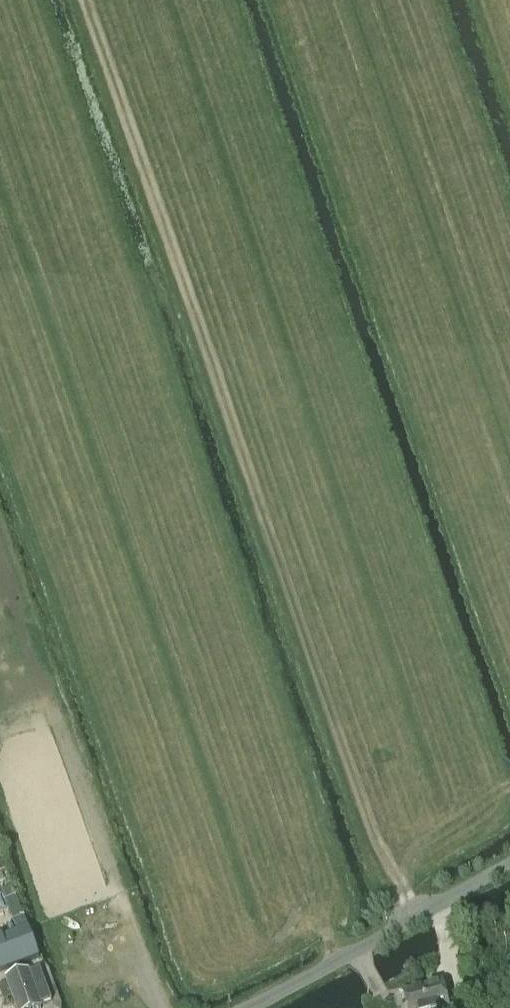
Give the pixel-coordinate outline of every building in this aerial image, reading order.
[(34,960),(30,948),(24,930),(9,936),(0,939),(0,972),(34,960)] [(0,987),(0,992),(4,1002),(13,999),(16,1007),(42,1007),(41,1005),(52,1001),(41,969),(29,973),(29,970),(5,979),(7,984),(0,987)] [(428,1007),(449,1007),(443,982),(423,988),(428,1007)] [(423,988),(403,993),(407,1007),(428,1007),(423,988)]
